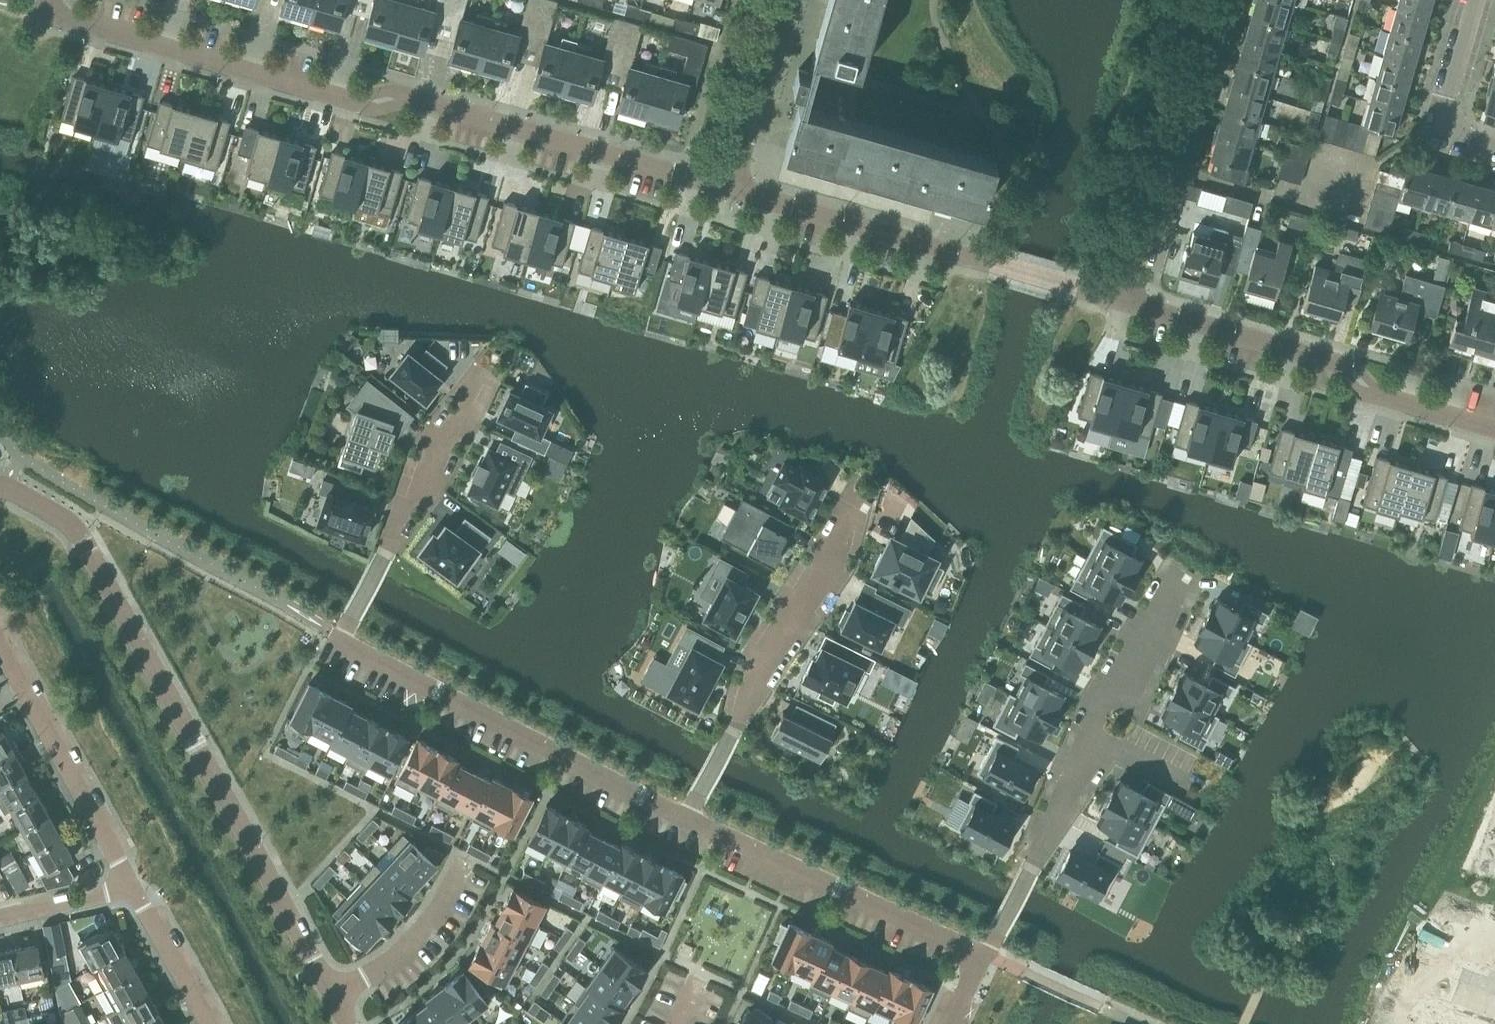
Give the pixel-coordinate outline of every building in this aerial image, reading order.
[(311,18),(316,0),(284,0),(282,10),(283,10),(311,18)] [(311,18),(338,25),(338,26),(340,26),(347,0),(316,0),(311,18)] [(395,42),(407,0),(375,0),(366,34),(367,34),(395,42)] [(395,42),(422,50),(424,51),(436,10),(422,6),(423,0),(407,0),(395,42)] [(451,5),(465,9),(468,0),(453,0),(451,5)] [(536,29),(544,0),(529,0),(521,25),(536,29)] [(536,29),(549,33),(559,1),(556,0),(544,0),(536,29)] [(822,64),(846,71),(848,66),(861,70),(881,0),(830,0),(818,40),(825,42),(820,57),(814,55),(814,57),(823,59),(822,64)] [(1252,16),(1286,26),(1293,2),(1286,0),(1256,0),(1252,16)] [(1357,7),(1367,10),(1369,0),(1359,0),(1357,7)] [(1397,6),(1428,15),(1432,0),(1399,0),(1397,6)] [(625,13),(637,16),(640,7),(628,3),(625,13)] [(1397,6),(1390,30),(1421,39),(1428,15),(1397,6)] [(640,7),(637,16),(650,20),(653,10),(640,7)] [(452,58),(479,66),(494,16),(479,12),(477,21),(461,17),(450,58),(451,59),(452,58)] [(494,16),(479,66),(507,74),(508,75),(520,34),(506,30),(509,20),(494,16)] [(1252,16),(1245,39),(1280,49),(1286,26),(1252,16)] [(606,49),(620,53),(629,21),(615,17),(606,49)] [(673,27),(685,30),(688,20),(676,17),(673,27)] [(688,20),(685,30),(698,34),(701,24),(688,20)] [(629,21),(620,53),(634,57),(643,25),(629,21)] [(1335,27),(1331,38),(1341,41),(1345,30),(1335,27)] [(1390,30),(1384,53),(1414,62),(1421,39),(1390,30)] [(1350,32),(1347,43),(1356,46),(1359,34),(1350,32)] [(663,64),(648,114),(675,122),(675,123),(677,123),(682,105),(690,108),(708,43),(671,33),(667,48),(688,54),(681,80),(674,78),(677,69),(663,64)] [(536,82),(564,90),(578,40),(563,36),(561,45),(546,41),(534,82),(536,83),(536,82)] [(1341,41),(1331,38),(1328,50),(1338,53),(1341,41)] [(1245,39),(1238,63),(1273,72),(1280,49),(1245,39)] [(578,40),(564,90),(591,98),(593,99),(604,58),(590,54),(592,44),(578,40)] [(1356,46),(1347,43),(1344,54),(1352,57),(1356,46)] [(1384,53),(1377,77),(1408,86),(1414,62),(1384,53)] [(620,106),(648,114),(663,64),(648,60),(645,70),(630,65),(619,106),(620,107),(620,106)] [(1238,63),(1232,86),(1266,96),(1273,72),(1238,63)] [(799,68),(794,86),(810,91),(815,73),(799,68)] [(1321,74),(1318,85),(1328,88),(1331,77),(1321,74)] [(110,85),(74,75),(61,119),(96,129),(95,133),(96,134),(110,85)] [(1377,77),(1370,100),(1401,109),(1408,86),(1377,77)] [(1337,79),(1334,90),(1343,92),(1346,81),(1337,79)] [(1492,84),(1485,108),(1488,109),(1485,121),(1494,124),(1494,85),(1492,84)] [(145,95),(110,85),(96,134),(118,140),(120,136),(132,139),(145,95)] [(1328,88),(1318,85),(1315,96),(1325,99),(1328,88)] [(1232,86),(1225,110),(1259,120),(1266,96),(1232,86)] [(1343,92),(1334,90),(1330,101),(1339,104),(1343,92)] [(196,110),(161,100),(148,144),(182,154),(181,159),(182,159),(196,110)] [(1363,124),(1371,126),(1383,130),(1394,133),(1401,109),(1370,100),(1363,124)] [(801,104),(800,104),(786,152),(984,208),(998,160),(996,160),(801,104)] [(1308,121),(1318,124),(1321,112),(1311,109),(1308,121)] [(232,121),(196,110),(182,159),(217,169),(232,121)] [(1225,110),(1218,133),(1253,143),(1259,120),(1225,110)] [(1320,138),(1331,141),(1338,117),(1327,114),(1320,138)] [(1331,141),(1342,144),(1349,120),(1338,117),(1331,141)] [(1342,144),(1353,148),(1360,123),(1349,120),(1342,144)] [(1353,148),(1364,151),(1371,126),(1363,124),(1360,123),(1353,148)] [(282,135),(246,125),(238,154),(251,158),(246,173),(268,179),(267,184),(268,184),(282,135)] [(1371,126),(1364,151),(1376,154),(1383,130),(1371,126)] [(1253,143),(1218,133),(1211,157),(1215,158),(1211,171),(1250,182),(1254,167),(1246,165),(1253,143)] [(318,146),(282,135),(268,184),(291,191),(292,186),(305,190),(318,146)] [(1288,140),(1285,152),(1296,155),(1308,158),(1311,147),(1288,140)] [(368,160),(333,150),(320,194),(355,205),(368,160)] [(1278,176),(1289,179),(1296,155),(1285,152),(1278,176)] [(1296,155),(1289,179),(1301,182),(1308,158),(1296,155)] [(404,171),(368,160),(355,205),(391,215),(404,171)] [(1399,197),(1423,204),(1433,170),(1408,163),(1405,176),(1402,187),(1399,197)] [(1377,180),(1402,187),(1405,176),(1380,169),(1377,180)] [(1423,204),(1447,211),(1456,176),(1433,170),(1423,204)] [(454,186),(419,175),(406,219),(419,223),(417,228),(440,234),(454,186)] [(1447,211),(1470,218),(1480,183),(1456,176),(1447,211)] [(1398,198),(1399,197),(1402,187),(1377,180),(1374,191),(1398,198)] [(1189,183),(1185,196),(1198,200),(1202,186),(1189,183)] [(1493,225),(1494,218),(1494,188),(1480,183),(1470,218),(1493,225)] [(490,196),(454,186),(440,234),(463,241),(464,236),(477,240),(490,196)] [(1395,209),(1398,198),(1374,191),(1371,202),(1395,209)] [(1227,194),(1223,208),(1248,215),(1252,201),(1227,194)] [(541,211),(505,200),(492,245),(505,248),(504,253),(526,259),(541,211)] [(1392,220),(1395,209),(1371,202),(1368,213),(1392,220)] [(576,221),(541,211),(526,259),(549,266),(551,262),(563,265),(576,221)] [(1389,232),(1392,220),(1368,213),(1365,225),(1389,232)] [(1313,220),(1292,215),(1289,226),(1311,231),(1313,220)] [(1244,235),(1240,250),(1235,266),(1236,267),(1238,259),(1251,263),(1244,288),(1277,298),(1293,242),(1280,238),(1275,253),(1256,248),(1262,228),(1247,224),(1244,235)] [(627,236),(591,226),(578,270),(613,280),(612,284),(613,285),(627,236)] [(1347,226),(1344,235),(1356,239),(1359,230),(1347,226)] [(1402,236),(1413,239),(1415,229),(1404,226),(1402,236)] [(1225,246),(1240,250),(1244,235),(1214,227),(1211,237),(1195,232),(1195,231),(1194,230),(1189,247),(1187,247),(1184,257),(1181,267),(1191,270),(1201,273),(1200,275),(1215,280),(1225,246)] [(1415,229),(1413,239),(1424,242),(1427,233),(1415,229)] [(663,246),(627,236),(613,285),(635,291),(642,270),(655,274),(663,246)] [(1448,249),(1460,252),(1463,243),(1451,239),(1448,249)] [(1463,243),(1460,252),(1471,255),(1474,246),(1463,243)] [(1304,306),(1340,316),(1345,297),(1357,301),(1359,292),(1370,256),(1341,248),(1333,276),(1314,271),(1304,306)] [(713,261),(677,251),(669,278),(682,282),(676,303),(699,310),(713,261)] [(1442,254),(1434,280),(1446,284),(1453,257),(1442,254)] [(748,272),(713,261),(699,310),(700,310),(701,306),(736,316),(748,272)] [(1417,304),(1439,310),(1446,284),(1407,273),(1400,297),(1382,292),(1384,287),(1383,286),(1377,306),(1371,325),(1373,326),(1374,324),(1407,333),(1406,335),(1408,336),(1417,304)] [(779,333),(793,285),(793,284),(794,281),(783,277),(782,281),(758,274),(750,301),(762,305),(756,327),(779,333)] [(829,295),(793,285),(779,333),(802,340),(803,335),(816,339),(829,295)] [(1493,364),(1494,356),(1494,292),(1474,286),(1465,319),(1457,316),(1450,340),(1447,351),(1493,364)] [(847,314),(834,310),(825,342),(859,352),(858,357),(859,357),(873,308),(850,301),(847,314)] [(909,318),(873,308),(859,357),(882,363),(883,359),(896,363),(909,318)] [(1286,312),(1277,310),(1275,318),(1284,320),(1286,312)] [(419,360),(409,352),(392,373),(427,401),(442,378),(439,375),(447,364),(427,349),(419,360)] [(1127,382),(1091,372),(1079,416),(1091,419),(1090,424),(1113,431),(1127,382)] [(403,408),(368,380),(357,394),(370,405),(367,412),(358,409),(340,463),(362,470),(365,461),(375,464),(381,446),(388,448),(394,430),(390,429),(393,421),(403,408)] [(1127,382),(1113,431),(1136,437),(1137,433),(1150,437),(1154,423),(1166,426),(1174,400),(1162,397),(1163,392),(1127,382)] [(552,409),(511,390),(499,416),(540,435),(552,409)] [(1222,410),(1187,399),(1174,444),(1208,454),(1207,458),(1208,459),(1222,410)] [(1258,420),(1222,410),(1208,459),(1231,465),(1237,444),(1250,447),(1258,420)] [(1303,486),(1318,438),(1317,437),(1318,434),(1307,430),(1306,434),(1282,427),(1269,471),(1304,481),(1302,486),(1303,486)] [(1353,448),(1318,438),(1303,486),(1339,497),(1340,495),(1353,448)] [(532,455),(502,441),(496,452),(489,449),(482,464),(480,462),(474,476),(476,477),(469,492),(498,506),(506,489),(515,493),(532,455)] [(1264,445),(1260,458),(1269,460),(1272,448),(1264,445)] [(1413,465),(1377,455),(1363,504),(1398,514),(1413,465)] [(775,480),(776,480),(790,487),(782,503),(781,504),(809,519),(830,480),(802,465),(799,469),(785,461),(775,480)] [(1448,476),(1413,465),(1398,514),(1399,514),(1401,510),(1435,520),(1448,476)] [(343,485),(320,477),(316,490),(327,494),(327,495),(318,520),(317,523),(319,524),(320,523),(365,539),(366,536),(365,536),(374,510),(374,511),(375,508),(373,507),(373,508),(339,496),(338,495),(341,486),(342,486),(343,485)] [(1459,527),(1472,531),(1471,535),(1494,542),(1494,538),(1494,489),(1472,483),(1459,527)] [(1339,497),(1332,518),(1344,521),(1351,499),(1340,495),(1339,497)] [(735,514),(723,537),(748,550),(748,551),(775,565),(782,552),(779,550),(787,535),(785,534),(791,522),(743,497),(734,514),(735,514)] [(492,536),(466,517),(455,532),(446,525),(438,536),(434,533),(421,551),(458,578),(478,550),(480,551),(492,536)] [(935,538),(917,521),(912,517),(902,537),(900,542),(897,541),(894,539),(893,538),(892,540),(889,545),(885,553),(882,552),(875,565),(879,567),(877,570),(892,578),(892,580),(897,583),(898,581),(919,591),(927,575),(938,581),(944,568),(933,562),(935,559),(927,555),(929,551),(935,538)] [(1128,524),(1122,535),(1136,542),(1141,531),(1128,524)] [(1087,556),(1133,581),(1140,568),(1140,567),(1144,559),(1140,557),(1133,554),(1134,551),(1138,544),(1104,526),(1087,556)] [(1440,551),(1439,554),(1451,558),(1452,554),(1458,534),(1446,531),(1440,551)] [(1087,556),(1071,587),(1093,599),(1097,591),(1099,589),(1106,593),(1121,601),(1126,594),(1133,581),(1087,556)] [(735,634),(736,632),(744,618),(750,606),(757,593),(758,591),(756,590),(743,583),(749,572),(720,557),(714,569),(726,575),(705,615),(704,617),(706,618),(734,633),(735,634)] [(911,609),(875,591),(868,605),(856,599),(850,611),(846,609),(839,623),(843,625),(842,628),(881,647),(894,620),(903,624),(911,609)] [(1103,626),(1087,618),(1080,614),(1081,612),(1085,604),(1063,593),(1046,623),(1092,648),(1099,634),(1103,626)] [(1213,606),(1206,619),(1252,643),(1252,642),(1246,639),(1256,619),(1263,623),(1268,612),(1246,601),(1242,608),(1240,611),(1233,607),(1218,598),(1213,606)] [(1195,641),(1211,649),(1218,653),(1217,655),(1213,663),(1235,674),(1252,643),(1206,619),(1199,632),(1199,633),(1195,641)] [(1092,648),(1046,623),(1030,654),(1052,666),(1056,658),(1058,656),(1065,660),(1080,668),(1085,661),(1092,648)] [(715,640),(687,626),(679,641),(692,648),(670,690),(681,696),(678,700),(696,710),(721,662),(707,655),(715,640)] [(817,659),(814,658),(813,657),(803,677),(823,687),(820,695),(833,701),(837,694),(846,698),(862,667),(870,671),(876,658),(836,638),(830,650),(823,647),(817,659)] [(1063,704),(1062,704),(1066,696),(1043,684),(1048,674),(1026,662),(1021,672),(1027,675),(1016,695),(1010,692),(1010,693),(1056,717),(1057,715),(1061,708),(1063,704)] [(1213,712),(1223,693),(1229,697),(1235,686),(1213,674),(1209,681),(1208,684),(1200,680),(1185,672),(1181,679),(1180,679),(1173,692),(1219,716),(1213,712)] [(331,693),(310,682),(287,726),(308,737),(331,693)] [(1185,726),(1184,728),(1180,736),(1203,747),(1219,716),(1173,692),(1166,705),(1167,706),(1162,714),(1178,722),(1185,726)] [(331,693),(308,737),(309,737),(313,729),(332,739),(331,742),(331,743),(351,703),(331,693)] [(1056,717),(1010,693),(993,724),(1016,736),(1020,728),(1021,726),(1028,730),(1044,738),(1048,730),(1049,730),(1056,717)] [(352,704),(351,703),(331,743),(350,752),(345,761),(346,761),(369,717),(350,707),(352,704)] [(837,723),(797,703),(791,715),(784,712),(772,736),(821,760),(833,736),(831,735),(837,723)] [(967,715),(963,721),(974,727),(978,721),(968,716),(967,715)] [(365,771),(388,727),(369,717),(346,761),(365,771)] [(365,771),(366,771),(370,763),(390,773),(408,737),(388,727),(365,771)] [(15,751),(3,729),(0,731),(0,759),(15,751)] [(1014,758),(1015,755),(1019,748),(997,736),(978,772),(1023,796),(1037,770),(1022,762),(1014,758)] [(438,748),(418,738),(395,782),(416,792),(438,748)] [(299,755),(278,744),(274,751),(296,762),(299,755)] [(416,792),(418,788),(436,797),(434,802),(435,802),(458,758),(438,748),(416,792)] [(27,772),(15,751),(0,759),(0,787),(27,772)] [(306,768),(310,760),(299,755),(296,762),(306,768)] [(458,758),(435,802),(453,811),(474,771),(456,762),(458,758)] [(327,778),(330,771),(320,765),(316,772),(327,778)] [(494,776),(493,776),(491,780),(474,771),(453,811),(454,812),(458,803),(476,812),(494,776)] [(13,808),(39,793),(27,772),(0,787),(0,801),(6,812),(13,808)] [(513,786),(494,776),(476,812),(495,822),(513,786)] [(1108,800),(1154,824),(1171,793),(1148,781),(1144,789),(1143,791),(1136,787),(1120,779),(1116,787),(1115,786),(1108,800)] [(354,792),(358,785),(347,780),(344,787),(354,792)] [(354,792),(365,798),(369,791),(358,785),(354,792)] [(515,832),(533,797),(513,786),(495,822),(515,832)] [(993,809),(997,802),(975,790),(969,801),(971,802),(958,827),(1001,850),(1015,824),(1000,816),(992,812),(993,809)] [(13,808),(24,829),(51,814),(39,793),(13,808)] [(1121,833),(1120,836),(1116,843),(1138,855),(1154,824),(1108,800),(1101,813),(1102,813),(1098,821),(1114,829),(1121,833)] [(392,812),(403,817),(406,810),(396,804),(392,812)] [(546,854),(547,854),(568,814),(547,804),(529,839),(549,849),(546,854)] [(406,810),(403,817),(414,822),(417,815),(406,810)] [(24,829),(36,850),(62,835),(51,814),(24,829)] [(566,864),(587,824),(568,814),(547,854),(566,864)] [(379,823),(374,818),(366,827),(371,832),(379,823)] [(430,831),(440,836),(444,829),(433,824),(430,831)] [(603,837),(595,833),(586,828),(587,824),(566,864),(567,864),(569,860),(586,869),(582,877),(603,837)] [(371,832),(366,827),(357,835),(363,841),(371,832)] [(440,836),(451,842),(454,834),(444,829),(440,836)] [(423,880),(437,864),(404,833),(389,848),(423,880)] [(62,835),(36,850),(48,871),(40,875),(48,887),(73,881),(75,874),(67,860),(74,857),(62,835)] [(621,846),(611,841),(603,837),(582,877),(600,887),(623,843),(622,842),(621,846)] [(467,850),(478,855),(481,848),(471,843),(467,850)] [(600,887),(601,887),(603,883),(621,892),(619,896),(620,897),(642,853),(623,843),(600,887)] [(389,848),(389,849),(396,856),(383,870),(376,863),(375,863),(412,897),(409,894),(423,880),(389,848)] [(478,855),(488,861),(492,854),(481,848),(478,855)] [(351,854),(345,849),(337,857),(343,863),(351,854)] [(1094,861),(1087,857),(1071,849),(1057,876),(1102,900),(1121,863),(1099,851),(1095,859),(1094,861)] [(0,858),(5,868),(18,860),(13,851),(0,858)] [(620,897),(640,907),(663,863),(642,853),(620,897)] [(18,860),(5,868),(10,876),(22,869),(18,860)] [(397,913),(399,911),(412,897),(375,863),(361,879),(397,913)] [(640,907),(641,907),(645,899),(666,909),(673,895),(678,898),(687,880),(682,877),(684,874),(663,863),(640,907)] [(322,873),(328,878),(336,870),(330,864),(322,873)] [(525,871),(522,878),(532,883),(536,876),(525,871)] [(322,873),(318,878),(314,882),(320,887),(328,878),(322,873)] [(546,882),(536,876),(532,883),(543,889),(546,882)] [(361,879),(360,880),(367,886),(353,901),(382,929),(397,913),(361,879)] [(540,925),(541,924),(536,922),(546,904),(514,887),(504,906),(540,925)] [(563,890),(559,897),(570,902),(573,895),(563,890)] [(573,895),(570,902),(580,908),(584,901),(573,895)] [(367,946),(376,936),(382,929),(353,901),(337,918),(349,929),(345,934),(360,947),(364,943),(367,946)] [(491,922),(491,923),(531,943),(540,925),(504,906),(495,924),(491,922)] [(600,909),(596,916),(607,921),(611,915),(600,909)] [(611,915),(607,921),(617,927),(621,920),(611,915)] [(811,931),(789,921),(788,925),(782,922),(774,940),(780,943),(773,957),(794,967),(811,931)] [(531,943),(491,923),(481,942),(517,960),(526,942),(531,944),(531,943)] [(631,924),(628,931),(635,935),(638,937),(642,930),(631,924)] [(568,926),(561,936),(567,940),(574,930),(568,926)] [(114,928),(80,946),(92,967),(125,949),(114,928)] [(832,941),(811,931),(794,967),(814,977),(813,980),(832,941)] [(561,936),(554,946),(561,950),(567,940),(561,936)] [(573,946),(580,950),(586,941),(580,936),(573,946)] [(832,941),(813,980),(833,990),(850,953),(831,945),(832,941)] [(506,981),(517,960),(481,942),(470,963),(487,972),(485,977),(502,986),(505,981),(506,981)] [(38,944),(14,949),(20,979),(45,973),(38,944)] [(573,946),(567,956),(573,960),(580,950),(573,946)] [(615,946),(601,965),(634,988),(648,969),(615,946)] [(0,952),(0,983),(20,979),(14,949),(0,952)] [(92,967),(104,989),(137,970),(125,949),(92,967)] [(65,953),(50,956),(56,988),(58,987),(71,980),(72,979),(67,953),(65,953)] [(869,962),(850,953),(833,990),(852,998),(848,1007),(849,1007),(869,962)] [(537,971),(543,975),(550,965),(543,961),(537,971)] [(888,971),(869,962),(849,1007),(868,1016),(891,968),(890,967),(888,971)] [(624,1009),(621,1006),(634,988),(601,965),(588,984),(624,1009)] [(911,977),(891,968),(868,1016),(869,1017),(873,1009),(893,1018),(911,977)] [(104,989),(116,1010),(149,992),(137,970),(104,989)] [(445,984),(469,1016),(488,1002),(464,970),(445,984)] [(537,971),(530,980),(536,985),(543,975),(537,971)] [(548,982),(554,987),(561,977),(555,972),(548,982)] [(933,987),(911,977),(893,1018),(895,1014),(916,1023),(933,987)] [(59,992),(57,993),(61,1012),(62,1012),(81,1001),(82,1000),(71,980),(58,987),(59,992)] [(548,982),(541,992),(547,996),(554,987),(548,982)] [(469,1016),(445,984),(428,997),(448,1023),(459,1023),(469,1016)] [(575,1001),(607,1023),(614,1023),(624,1009),(588,984),(588,985),(591,987),(579,1003),(575,1001)] [(782,994),(771,989),(768,996),(778,1002),(782,994)] [(109,1014),(115,1023),(139,1023),(160,1012),(149,992),(116,1010),(109,1014)] [(428,997),(427,998),(430,1001),(414,1012),(423,1023),(448,1023),(428,997)] [(803,1004),(792,999),(788,1006),(799,1011),(803,1004)] [(529,1010),(535,1014),(542,1004),(535,1000),(529,1010)] [(563,1019),(570,1023),(607,1023),(575,1001),(563,1019)] [(3,1007),(7,1023),(18,1023),(16,1016),(27,1013),(25,1002),(3,1007)] [(813,1009),(803,1004),(799,1011),(810,1016),(813,1009)] [(738,1023),(773,1023),(769,1021),(773,1016),(756,1005),(753,1010),(750,1007),(738,1023)] [(28,1016),(30,1023),(49,1023),(49,1022),(57,1020),(55,1010),(28,1016)] [(160,1012),(139,1023),(167,1023),(160,1012)] [(414,1012),(399,1023),(423,1023),(414,1012)] [(28,1016),(18,1018),(20,1023),(30,1023),(28,1016)]
